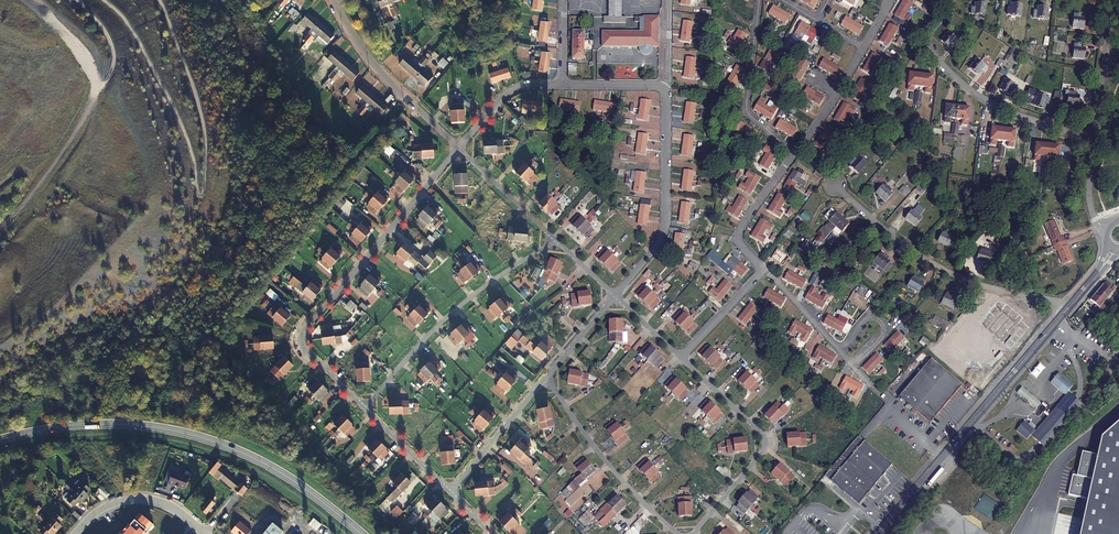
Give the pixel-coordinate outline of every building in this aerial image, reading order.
[(397,16),(390,0),(378,0),(382,9),(390,5),(392,10),(391,10),(395,18),(397,16)] [(397,16),(400,15),(397,8),(396,8),(394,4),(401,0),(390,0),(397,16)] [(532,0),(530,10),(540,11),(542,1),(532,0)] [(621,18),(621,0),(609,0),(609,18),(621,18)] [(908,12),(913,4),(906,0),(904,0),(900,7),(908,12)] [(975,4),(975,9),(972,9),(971,15),(985,16),(986,5),(975,4)] [(1011,5),(1010,11),(1008,10),(1007,16),(1021,18),(1022,6),(1011,5)] [(768,14),(777,19),(782,11),(773,6),(771,9),(768,14)] [(285,13),(294,21),(299,15),(290,7),(285,13)] [(903,21),(908,12),(900,7),(895,16),(898,18),(903,21)] [(1037,8),(1037,13),(1034,13),(1034,19),(1047,20),(1048,9),(1037,8)] [(782,11),(777,19),(786,24),(791,16),(782,11)] [(303,41),(305,44),(321,25),(309,14),(302,22),(313,32),(310,36),(309,35),(303,41)] [(1079,18),(1080,15),(1075,15),(1073,29),(1084,30),(1085,19),(1079,18)] [(850,31),(855,22),(846,17),(841,25),(850,31)] [(659,18),(644,18),(644,33),(603,33),(603,47),(639,47),(639,49),(639,50),(640,51),(641,52),(641,53),(642,54),(643,54),(645,55),(647,55),(650,54),(652,53),(653,51),(653,50),(653,49),(653,47),(659,47),(659,18)] [(538,21),(537,31),(547,33),(548,23),(538,21)] [(682,31),(692,32),(693,22),(684,21),(682,31)] [(805,36),(810,27),(802,22),(794,35),(803,40),(805,36)] [(863,27),(855,22),(850,31),(858,36),(863,27)] [(885,33),(893,38),(899,29),(890,24),(885,33)] [(321,25),(305,44),(308,46),(313,39),(312,38),(316,34),(327,44),(334,36),(321,25)] [(819,32),(810,27),(805,36),(803,40),(811,45),(814,41),(817,43),(820,38),(816,36),(819,32)] [(733,39),(742,44),(747,35),(739,30),(733,39)] [(547,33),(537,31),(535,41),(545,43),(547,33)] [(690,42),(692,32),(682,31),(681,41),(690,42)] [(573,39),(573,41),(584,41),(584,32),(573,32),(573,35),(572,35),(572,39),(573,39)] [(888,46),(893,38),(885,33),(880,41),(888,46)] [(955,47),(959,43),(949,33),(941,41),(949,48),(953,45),(955,47)] [(737,52),(742,44),(733,39),(728,48),(737,52)] [(406,49),(410,51),(416,43),(413,41),(406,49)] [(584,50),(584,41),(573,41),(573,50),(584,50)] [(1080,48),(1080,46),(1074,45),(1073,59),(1084,60),(1085,49),(1080,48)] [(312,56),(318,61),(323,56),(317,50),(312,56)] [(584,50),(573,50),(573,52),(571,52),(571,56),(573,56),(573,60),(584,60),(584,50)] [(765,60),(773,65),(778,56),(770,51),(765,60)] [(332,80),(347,62),(335,52),(328,59),(339,69),(336,73),(334,72),(329,77),(332,80)] [(533,52),(531,62),(542,64),(543,53),(533,52)] [(868,62),(876,67),(881,58),(873,53),(868,62)] [(399,64),(412,75),(427,58),(424,56),(419,63),(420,63),(418,66),(411,60),(411,59),(407,55),(399,64)] [(442,57),(437,64),(443,69),(448,63),(442,57)] [(687,57),(685,67),(695,69),(696,59),(687,57)] [(427,58),(412,75),(425,87),(433,77),(428,73),(427,74),(421,68),(423,66),(424,67),(429,61),(427,58)] [(827,72),(832,64),(824,58),(819,67),(827,72)] [(802,59),(797,68),(805,72),(810,64),(802,59)] [(768,73),(773,65),(765,60),(760,68),(765,71),(763,73),(766,75),(767,73),(768,73)] [(984,73),(987,68),(976,60),(969,69),(978,76),(982,71),(984,73)] [(360,73),(347,62),(332,80),(335,83),(340,77),(339,75),(342,72),(353,81),(360,73)] [(541,74),(542,64),(531,62),(530,72),(541,74)] [(871,75),(876,67),(868,62),(863,70),(871,75)] [(841,69),(832,64),(827,72),(836,77),(841,69)] [(731,74),(740,79),(745,71),(736,66),(731,74)] [(694,79),(695,69),(685,67),(684,77),(694,79)] [(467,71),(473,76),(476,73),(470,68),(467,71)] [(805,72),(797,68),(791,76),(800,81),(805,72)] [(499,71),(502,81),(512,78),(509,69),(499,71)] [(502,81),(499,71),(490,74),(492,84),(502,81)] [(735,88),(740,79),(731,74),(726,83),(735,88)] [(920,87),(921,75),(909,74),(907,90),(913,91),(914,87),(920,87)] [(921,75),(920,87),(925,88),(924,92),(931,93),(933,77),(926,76),(925,75),(922,75),(921,75)] [(856,88),(864,93),(869,84),(861,79),(856,88)] [(1014,91),(1016,86),(1005,80),(999,90),(1010,95),(1012,91),(1014,91)] [(357,112),(360,115),(376,97),(363,86),(356,94),(367,103),(364,107),(363,106),(357,112)] [(811,101),(816,93),(807,87),(802,96),(811,101)] [(856,88),(851,96),(863,103),(866,98),(863,95),(864,93),(856,88)] [(1031,104),(1036,91),(1029,88),(1024,101),(1031,104)] [(1059,101),(1061,92),(1055,90),(1052,100),(1059,101)] [(1074,95),(1074,93),(1066,92),(1065,97),(1068,97),(1067,105),(1078,107),(1079,96),(1074,95)] [(825,98),(816,93),(811,101),(820,106),(825,98)] [(1049,104),(1050,99),(1037,95),(1034,106),(1044,109),(1046,103),(1049,104)] [(344,102),(348,105),(353,99),(350,96),(344,102)] [(376,97),(360,115),(363,117),(368,111),(367,110),(370,106),(381,116),(388,108),(376,97)] [(762,114),(767,106),(764,105),(766,101),(761,98),(754,109),(762,114)] [(523,110),(532,112),(534,102),(524,100),(523,110)] [(559,109),(569,111),(570,101),(560,100),(559,109)] [(641,100),(639,110),(649,111),(651,101),(641,100)] [(570,101),(569,111),(579,112),(580,103),(570,101)] [(603,112),(604,102),(594,101),(593,111),(603,112)] [(534,102),(532,112),(542,113),(544,103),(534,102)] [(614,104),(604,102),(603,112),(613,114),(614,104)] [(685,113),(695,114),(696,104),(687,103),(685,113)] [(839,112),(847,117),(852,108),(844,103),(839,112)] [(771,109),(767,106),(762,114),(771,120),(778,109),(773,106),(771,109)] [(951,119),(957,119),(958,107),(946,106),(944,123),(950,123),(951,119)] [(958,107),(957,119),(962,120),(962,124),(968,125),(969,108),(964,108),(963,107),(960,106),(959,107),(958,107)] [(649,111),(639,110),(638,119),(648,121),(649,111)] [(839,112),(834,120),(846,127),(849,122),(845,120),(847,117),(839,112)] [(693,124),(695,114),(685,113),(684,123),(693,124)] [(407,127),(412,121),(409,119),(404,124),(407,127)] [(776,127),(784,133),(789,124),(781,119),(776,127)] [(735,130),(744,135),(749,127),(740,122),(735,130)] [(798,129),(789,124),(784,133),(792,138),(798,129)] [(749,127),(744,135),(753,140),(758,131),(749,127)] [(1003,142),(1004,129),(992,128),(990,144),(996,145),(997,141),(1003,142)] [(1005,129),(1004,129),(1003,142),(1009,142),(1008,146),(1014,147),(1016,131),(1010,130),(1009,129),(1006,128),(1005,129)] [(833,134),(825,129),(819,137),(828,142),(833,134)] [(637,144),(647,145),(648,135),(639,134),(638,139),(637,144)] [(683,145),(692,146),(694,136),(684,135),(683,145)] [(826,145),(828,142),(819,137),(814,146),(826,153),(829,148),(826,145)] [(646,155),(647,145),(637,144),(636,153),(646,155)] [(767,153),(765,156),(773,161),(778,153),(763,144),(760,149),(767,153)] [(1041,157),(1047,158),(1048,145),(1036,144),(1034,161),(1040,161),(1041,157)] [(1048,145),(1047,158),(1052,159),(1052,162),(1058,163),(1060,146),(1053,146),(1053,145),(1050,144),(1049,145),(1048,145)] [(691,157),(692,146),(683,145),(681,155),(691,157)] [(383,149),(391,156),(394,153),(386,146),(383,149)] [(953,158),(961,160),(963,149),(955,148),(953,158)] [(528,158),(533,152),(530,149),(524,155),(528,158)] [(434,151),(413,152),(413,154),(409,155),(410,160),(435,158),(434,151)] [(623,155),(620,155),(620,159),(632,161),(633,157),(627,156),(628,151),(624,151),(623,155)] [(773,161),(765,156),(760,165),(768,170),(773,161)] [(858,156),(856,158),(854,157),(848,164),(858,173),(860,171),(861,171),(867,164),(858,156)] [(522,178),(536,162),(531,158),(517,173),(522,178)] [(536,162),(522,178),(526,182),(538,170),(541,167),(536,162)] [(789,179),(797,184),(798,183),(805,187),(807,183),(805,182),(807,178),(806,177),(807,174),(804,173),(805,171),(800,169),(798,172),(794,170),(789,179)] [(400,179),(409,186),(414,181),(413,181),(416,177),(408,170),(405,173),(404,173),(400,179)] [(683,180),(693,182),(694,172),(684,171),(683,180)] [(755,186),(761,178),(749,171),(745,176),(749,178),(747,181),(755,186)] [(636,181),(645,183),(646,173),(637,172),(636,181)] [(461,175),(463,196),(464,206),(470,205),(468,175),(461,175)] [(405,191),(409,186),(400,179),(396,183),(396,184),(393,187),(402,194),(405,191)] [(792,192),(797,184),(789,179),(784,188),(792,192)] [(692,187),(693,182),(683,180),(682,190),(696,192),(697,187),(692,187)] [(644,193),(645,183),(636,181),(634,192),(644,193)] [(755,186),(747,181),(742,190),(750,195),(755,186)] [(374,199),(383,207),(387,202),(368,186),(364,190),(367,193),(374,199)] [(905,198),(910,192),(903,186),(898,192),(905,198)] [(916,196),(922,190),(919,187),(913,193),(916,196)] [(447,197),(450,194),(444,189),(441,192),(447,197)] [(540,205),(544,209),(559,194),(554,189),(540,205)] [(888,192),(887,194),(886,193),(879,200),(888,208),(896,199),(888,192)] [(773,202),(782,207),(787,198),(779,193),(773,202)] [(559,194),(544,209),(549,213),(564,198),(559,194)] [(739,196),(734,205),(743,210),(748,201),(739,196)] [(379,212),(383,207),(374,199),(370,204),(368,208),(376,215),(379,212)] [(681,213),(690,214),(691,204),(682,202),(681,213)] [(773,202),(768,210),(781,218),(784,212),(780,210),(782,207),(773,202)] [(641,205),(639,214),(649,216),(650,206),(641,205)] [(743,210),(734,205),(731,209),(728,207),(725,211),(738,218),(743,210)] [(428,208),(424,213),(440,226),(444,221),(428,208)] [(834,231),(844,219),(832,209),(825,217),(830,222),(827,225),(834,231)] [(593,216),(578,231),(583,236),(599,219),(601,221),(606,217),(598,210),(593,216)] [(915,210),(913,212),(912,211),(906,219),(916,227),(923,216),(915,210)] [(574,227),(578,231),(593,216),(588,211),(574,227)] [(807,221),(811,215),(803,211),(800,217),(807,221)] [(436,231),(440,226),(424,213),(420,217),(436,231)] [(688,223),(690,214),(681,213),(679,222),(688,223)] [(649,216),(639,214),(638,225),(647,226),(649,216)] [(1044,220),(1054,245),(1065,241),(1063,234),(1061,235),(1053,216),(1044,220)] [(762,219),(757,227),(765,232),(768,227),(773,229),(774,226),(762,219)] [(850,225),(844,219),(834,231),(839,236),(842,232),(843,233),(850,225)] [(357,230),(366,238),(371,232),(370,232),(373,229),(365,222),(362,225),(357,230)] [(327,227),(335,234),(338,232),(330,225),(327,227)] [(834,231),(827,225),(819,234),(820,236),(825,240),(834,231)] [(503,233),(528,236),(529,230),(508,227),(507,228),(503,227),(503,233)] [(757,227),(751,236),(763,243),(767,238),(763,236),(765,232),(757,227)] [(362,243),(366,238),(357,230),(353,235),(350,238),(359,246),(362,242),(362,243)] [(674,243),(684,245),(685,239),(690,240),(690,235),(685,234),(685,232),(682,231),(681,234),(676,233),(674,243)] [(946,232),(945,235),(944,234),(940,242),(951,248),(956,236),(946,232)] [(527,242),(528,236),(503,233),(501,238),(527,242)] [(444,246),(447,242),(440,236),(437,240),(444,246)] [(823,244),(825,240),(820,236),(815,242),(820,247),(823,244)] [(813,255),(818,249),(808,240),(802,246),(813,255)] [(1065,241),(1054,245),(1056,250),(1058,249),(1063,264),(1073,261),(1065,241)] [(605,266),(620,250),(617,248),(620,245),(618,242),(600,261),(605,266)] [(684,245),(674,243),(673,253),(682,255),(684,245)] [(405,245),(402,249),(418,263),(418,262),(422,265),(426,270),(436,258),(430,253),(425,258),(422,256),(421,258),(405,245)] [(828,254),(832,248),(829,245),(824,251),(828,254)] [(327,254),(337,262),(341,257),(341,256),(344,253),(335,246),(332,249),(327,254)] [(622,247),(620,250),(605,266),(609,270),(627,252),(622,247)] [(418,263),(402,249),(398,254),(414,268),(418,263)] [(982,249),(981,251),(980,251),(977,260),(988,264),(992,252),(982,249)] [(461,260),(473,278),(479,274),(466,256),(466,257),(462,252),(457,255),(459,257),(461,260)] [(333,267),(337,262),(327,254),(323,259),(324,259),(321,263),(329,270),(332,267),(333,267)] [(735,271),(741,263),(730,254),(720,267),(730,275),(734,270),(735,271)] [(884,257),(882,259),(881,258),(876,265),(881,269),(879,272),(883,275),(886,272),(889,275),(894,269),(889,264),(891,262),(884,257)] [(473,278),(461,260),(455,264),(468,282),(473,278)] [(544,288),(548,281),(557,262),(551,260),(539,286),(544,288)] [(557,262),(548,281),(553,284),(563,265),(557,262)] [(741,263),(735,271),(742,277),(748,270),(741,263)] [(793,284),(798,275),(790,270),(784,279),(793,284)] [(804,278),(798,275),(793,284),(802,289),(810,274),(807,273),(804,278)] [(370,276),(366,281),(382,295),(386,298),(390,294),(386,291),(387,290),(370,276)] [(916,276),(914,279),(913,278),(909,287),(919,293),(924,284),(921,283),(923,280),(916,276)] [(296,288),(313,301),(317,297),(308,289),(303,285),(300,282),(299,282),(294,277),(289,283),(296,288)] [(853,288),(856,284),(850,279),(846,283),(853,288)] [(719,288),(726,294),(733,286),(726,280),(719,288)] [(312,284),(308,289),(317,297),(321,292),(323,288),(315,281),(312,284)] [(378,300),(382,295),(366,281),(362,286),(378,300)] [(1106,281),(1094,294),(1104,303),(1117,288),(1114,286),(1110,291),(1109,289),(1111,286),(1106,281)] [(645,287),(644,287),(636,295),(639,298),(644,303),(652,294),(650,292),(653,289),(648,284),(645,287)] [(861,286),(856,293),(863,298),(868,292),(861,286)] [(804,299),(813,304),(818,296),(815,293),(817,290),(811,287),(804,299)] [(720,301),(726,294),(719,288),(716,291),(712,288),(710,290),(714,294),(712,295),(720,301)] [(772,302),(777,294),(769,289),(764,297),(772,302)] [(570,302),(591,299),(590,292),(569,295),(570,302)] [(949,292),(948,294),(946,294),(943,302),(953,307),(957,298),(955,297),(956,295),(949,292)] [(652,294),(644,303),(648,307),(649,307),(652,309),(660,301),(657,298),(652,294)] [(786,299),(777,294),(772,302),(781,307),(786,299)] [(813,304),(822,309),(829,297),(823,294),(821,297),(818,296),(813,304)] [(1096,313),(1102,305),(1103,303),(1104,303),(1094,294),(1094,295),(1089,300),(1097,307),(1093,311),(1096,313)] [(592,305),(591,299),(570,302),(571,308),(592,305)] [(495,304),(509,321),(514,316),(500,300),(495,304)] [(346,307),(351,311),(356,306),(351,301),(346,307)] [(270,308),(286,322),(291,317),(274,303),(270,308)] [(751,303),(745,311),(752,317),(758,309),(751,303)] [(424,320),(428,315),(431,312),(423,304),(420,307),(415,311),(424,320)] [(504,325),(509,321),(495,304),(490,309),(504,325)] [(282,327),(286,322),(270,308),(270,309),(266,305),(262,310),(282,327)] [(895,313),(902,317),(906,310),(899,306),(895,313)] [(681,328),(695,312),(691,308),(676,323),(681,328)] [(681,328),(685,332),(693,324),(695,326),(699,323),(696,320),(703,314),(698,309),(695,312),(681,328)] [(1016,343),(1026,332),(1001,310),(986,328),(1005,344),(1010,339),(1016,343)] [(419,324),(424,320),(415,311),(410,316),(411,316),(408,319),(416,327),(419,324)] [(748,321),(752,317),(745,311),(739,319),(742,322),(740,324),(744,327),(746,325),(750,328),(753,325),(748,321)] [(950,322),(953,313),(949,311),(945,320),(950,322)] [(828,315),(824,323),(833,328),(837,320),(828,315)] [(844,328),(849,331),(852,326),(847,323),(848,320),(840,315),(837,320),(833,328),(841,333),(844,328)] [(799,333),(804,325),(796,320),(791,328),(799,333)] [(813,330),(804,325),(799,333),(804,336),(801,340),(805,343),(813,330)] [(457,330),(474,350),(475,351),(480,347),(462,326),(457,330)] [(542,361),(547,356),(526,338),(524,337),(519,329),(509,340),(515,345),(519,341),(526,347),(527,348),(542,361)] [(322,333),(323,339),(343,337),(344,337),(347,336),(348,335),(349,334),(353,330),(322,333)] [(469,354),(474,350),(457,330),(452,335),(469,354)] [(891,339),(898,346),(905,339),(898,332),(891,339)] [(529,334),(526,338),(547,356),(551,351),(535,337),(534,338),(529,334)] [(323,339),(323,346),(336,344),(343,344),(343,337),(323,339)] [(891,353),(898,346),(891,339),(884,345),(891,353)] [(656,352),(651,347),(651,348),(648,345),(640,353),(643,356),(648,361),(656,352)] [(609,354),(612,351),(607,346),(604,349),(609,354)] [(703,357),(702,357),(707,362),(715,353),(710,349),(707,346),(699,354),(703,357)] [(823,360),(828,351),(820,346),(817,350),(814,349),(812,353),(823,360)] [(837,356),(828,351),(823,360),(827,362),(825,365),(830,367),(832,365),(835,367),(838,363),(834,360),(837,356)] [(648,361),(642,367),(646,372),(661,357),(656,352),(648,361)] [(755,361),(761,355),(758,352),(752,358),(755,361)] [(707,362),(712,366),(715,369),(723,361),(720,358),(715,353),(707,362)] [(876,353),(869,361),(876,367),(883,360),(876,353)] [(732,360),(735,363),(741,357),(738,354),(732,360)] [(274,377),(274,378),(289,363),(284,358),(276,366),(275,364),(271,367),(273,369),(264,379),(268,383),(274,377)] [(930,423),(963,385),(931,358),(899,396),(930,423)] [(876,367),(869,361),(863,367),(866,371),(864,372),(868,376),(869,374),(873,378),(876,374),(873,371),(876,367)] [(289,363),(274,378),(269,382),(274,387),(294,367),(289,363)] [(425,368),(441,383),(445,387),(450,382),(430,363),(425,368)] [(1036,379),(1045,367),(1039,363),(1030,374),(1036,379)] [(770,373),(776,367),(773,364),(767,370),(770,373)] [(742,386),(757,370),(753,366),(738,382),(742,386)] [(436,387),(441,383),(425,368),(421,372),(436,387)] [(499,368),(495,373),(511,387),(516,382),(499,368)] [(569,378),(594,382),(595,376),(599,377),(600,370),(593,368),(592,375),(570,372),(569,378)] [(507,392),(511,387),(495,373),(492,370),(488,375),(507,392)] [(762,375),(757,370),(742,386),(747,391),(762,375)] [(734,379),(737,381),(745,373),(742,371),(734,379)] [(1047,449),(1083,406),(1068,393),(1067,392),(1073,385),(1058,373),(1050,382),(1066,396),(1036,432),(1024,421),(1016,430),(1027,439),(1030,435),(1032,436),(1047,449)] [(426,380),(423,376),(421,377),(418,374),(417,375),(424,382),(426,380)] [(452,382),(455,379),(450,374),(447,377),(452,382)] [(850,389),(855,381),(846,376),(841,385),(850,389)] [(594,382),(569,378),(568,384),(592,389),(594,382)] [(666,400),(681,385),(676,380),(658,399),(661,402),(665,399),(666,400)] [(857,398),(864,386),(855,381),(850,389),(853,391),(851,395),(857,398)] [(304,398),(308,402),(323,387),(319,382),(304,398)] [(972,384),(967,389),(974,395),(978,390),(972,384)] [(686,389),(681,385),(666,400),(663,404),(668,408),(670,406),(686,389)] [(328,391),(323,387),(308,402),(313,407),(328,391)] [(780,396),(785,390),(782,387),(777,392),(780,396)] [(1022,397),(1027,392),(1021,387),(1017,393),(1022,397)] [(656,397),(662,392),(659,388),(653,394),(656,397)] [(1032,396),(1027,392),(1022,397),(1027,401),(1032,396)] [(769,420),(784,405),(789,399),(784,395),(765,416),(769,420)] [(1040,403),(1035,399),(1030,404),(1036,408),(1040,403)] [(701,423),(715,408),(711,403),(696,419),(701,423)] [(789,409),(784,405),(769,420),(774,424),(789,409)] [(489,424),(493,419),(495,416),(487,408),(484,412),(484,411),(480,416),(489,424)] [(543,410),(548,431),(550,430),(551,435),(556,434),(550,408),(543,410)] [(715,408),(701,423),(705,428),(720,412),(715,408)] [(549,436),(548,431),(543,410),(537,411),(543,437),(549,436)] [(612,437),(628,424),(632,420),(628,415),(608,431),(612,437)] [(333,436),(348,421),(343,416),(325,435),(328,438),(331,435),(333,436)] [(484,429),(485,429),(489,424),(480,416),(475,422),(476,422),(473,425),(481,432),(484,429)] [(353,426),(348,421),(333,436),(330,439),(335,443),(353,426)] [(1101,437),(1097,455),(1082,452),(1077,475),(1073,474),(1068,494),(1087,499),(1079,533),(1118,533),(1118,422),(1101,437)] [(632,429),(628,424),(612,437),(616,442),(632,429)] [(313,436),(317,439),(323,433),(320,430),(313,436)] [(700,440),(707,433),(704,430),(697,438),(700,440)] [(825,475),(859,504),(892,464),(859,435),(858,436),(832,467),(825,475)] [(719,447),(725,447),(746,445),(746,438),(719,441),(719,447)] [(367,460),(382,445),(378,441),(356,462),(361,467),(367,460)] [(520,442),(515,447),(535,464),(538,466),(541,464),(538,461),(540,459),(520,442)] [(447,444),(449,465),(455,465),(454,443),(447,444)] [(386,449),(382,445),(367,460),(371,464),(386,449)] [(746,445),(725,447),(726,453),(747,451),(746,445)] [(535,464),(515,447),(511,451),(531,468),(535,464)] [(640,470),(644,475),(661,460),(663,458),(659,453),(640,470)] [(347,462),(349,465),(356,459),(353,456),(347,462)] [(665,466),(661,460),(644,475),(649,480),(665,466)] [(218,462),(209,473),(212,476),(219,468),(221,465),(218,462)] [(584,474),(592,467),(587,462),(570,475),(575,480),(584,474)] [(506,472),(504,475),(507,478),(513,471),(504,463),(500,467),(506,472)] [(776,470),(792,483),(796,479),(780,465),(776,470)] [(575,480),(562,493),(571,504),(579,497),(575,492),(573,493),(572,491),(583,482),(585,484),(588,482),(586,480),(596,472),(592,467),(584,474),(575,480)] [(212,476),(218,481),(220,478),(235,490),(241,496),(247,489),(240,483),(239,484),(219,468),(212,476)] [(729,477),(719,468),(717,470),(727,479),(729,477)] [(787,488),(792,483),(776,470),(772,474),(787,488)] [(168,471),(164,482),(168,484),(168,485),(175,488),(175,487),(182,490),(187,478),(168,471)] [(389,497),(407,479),(402,475),(383,493),(388,498),(389,497)] [(475,483),(476,490),(496,487),(502,487),(501,484),(504,481),(503,475),(497,476),(497,481),(475,483)] [(412,484),(407,479),(389,497),(393,502),(397,499),(399,502),(406,495),(403,492),(412,484)] [(79,488),(76,492),(85,500),(89,496),(86,494),(90,489),(84,484),(83,484),(80,482),(77,486),(79,488)] [(575,492),(585,484),(583,482),(572,491),(573,493),(575,492)] [(69,491),(71,489),(65,483),(63,484),(66,487),(66,488),(69,491)] [(100,487),(97,491),(106,497),(109,494),(100,487)] [(496,494),(496,487),(476,490),(476,496),(496,494)] [(796,495),(803,501),(806,497),(799,491),(796,495)] [(81,505),(85,500),(76,492),(72,497),(69,494),(66,498),(68,501),(74,507),(78,503),(81,505)] [(743,499),(758,512),(761,510),(765,514),(767,511),(747,493),(743,499)] [(212,502),(215,499),(213,496),(201,511),(206,515),(209,511),(211,513),(213,510),(211,508),(215,504),(212,502)] [(601,521),(604,519),(622,502),(618,497),(597,516),(601,521)] [(426,518),(441,503),(436,499),(421,514),(426,518)] [(758,512),(743,499),(738,503),(754,517),(758,512)] [(626,507),(622,502),(604,519),(607,524),(626,507)] [(770,511),(773,507),(767,502),(764,505),(770,511)] [(441,503),(426,518),(430,523),(445,508),(441,503)] [(504,527),(519,511),(523,508),(518,504),(500,522),(504,527)] [(391,511),(397,518),(403,511),(397,505),(391,511)] [(524,516),(519,511),(504,527),(509,531),(524,516)] [(587,521),(593,516),(590,512),(584,518),(587,521)] [(52,520),(48,524),(57,531),(61,527),(58,525),(62,521),(56,515),(55,516),(52,513),(49,517),(52,520)] [(42,522),(44,520),(37,514),(35,516),(39,519),(38,519),(42,522)] [(409,520),(411,522),(417,516),(415,514),(409,520)] [(126,530),(124,529),(120,533),(145,533),(151,527),(138,516),(128,528),(126,530)] [(546,528),(552,522),(549,520),(543,525),(546,528)] [(57,531),(48,524),(44,528),(41,526),(38,529),(41,532),(40,533),(42,533),(55,533),(57,531)]
